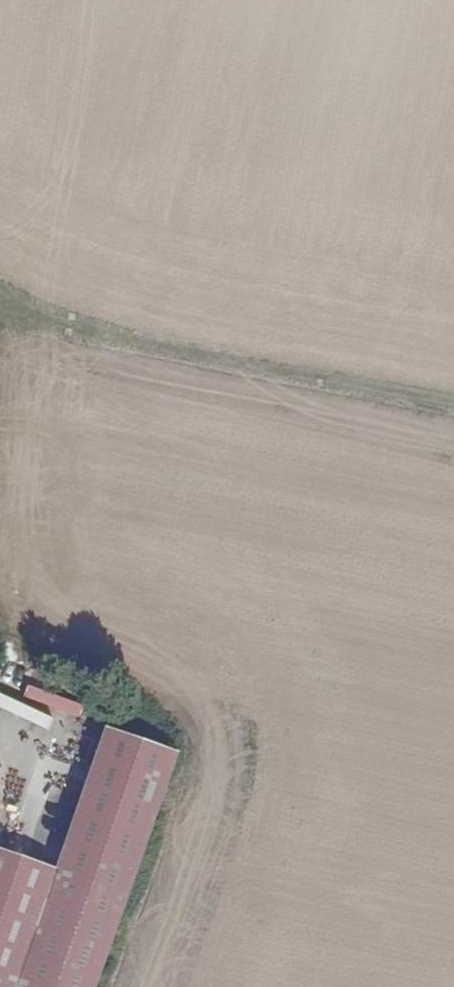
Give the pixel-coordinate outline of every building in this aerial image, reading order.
[(79,716),(84,704),(29,684),(24,696),(79,716)] [(177,745),(105,721),(56,862),(0,845),(0,986),(94,986),(177,745)]
